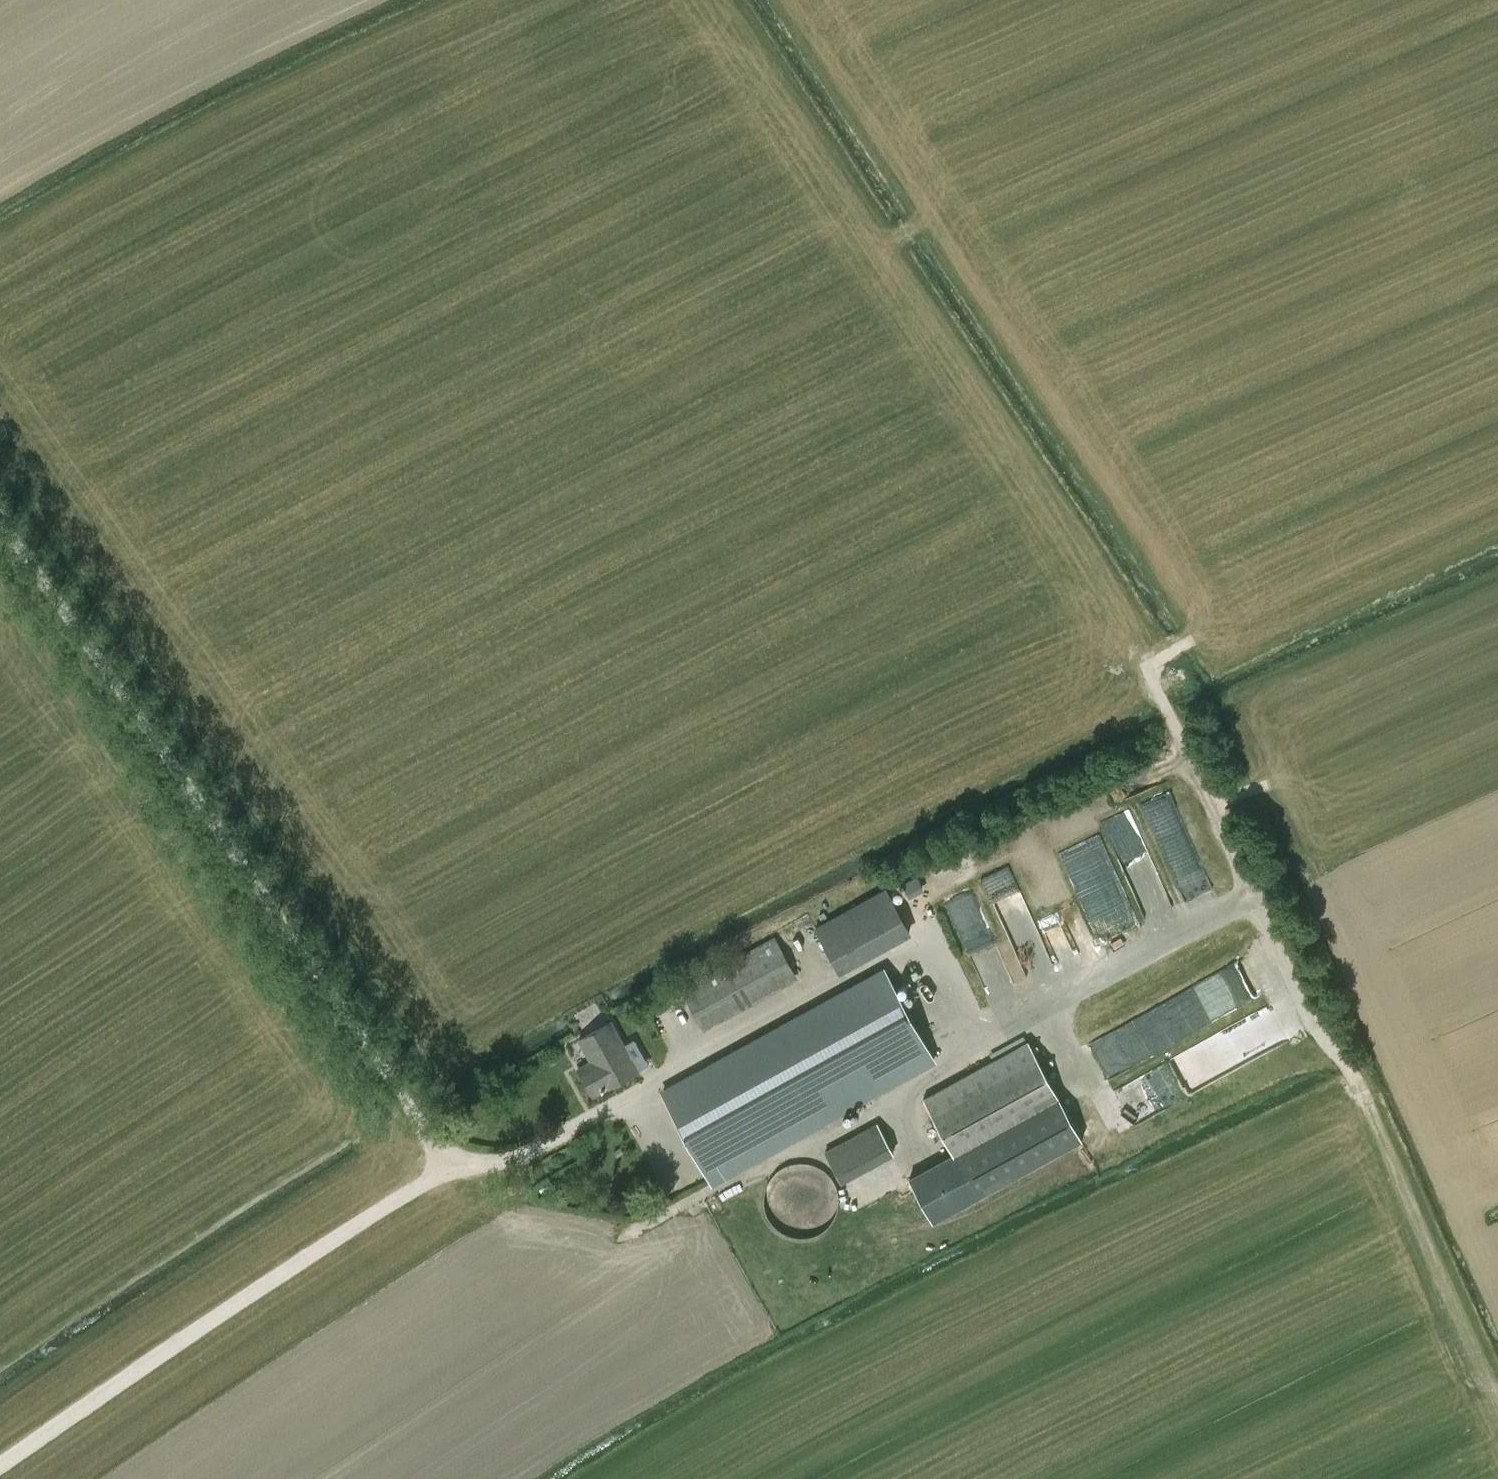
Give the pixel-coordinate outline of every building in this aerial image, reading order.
[(1066,849),(1081,897),(1118,885),(1103,837),(1066,849)] [(993,904),(990,906),(1020,977),(1053,963),(1012,866),(983,878),(993,904)] [(887,888),(814,927),(840,973),(912,933),(887,888)] [(703,1030),(798,977),(775,935),(680,987),(703,1030)] [(815,1008),(663,1091),(713,1181),(865,1097),(935,1058),(886,970),(815,1008)] [(624,1044),(612,1021),(579,1038),(591,1060),(579,1067),(594,1094),(638,1070),(632,1059),(643,1053),(634,1038),(624,1044)] [(934,1222),(1083,1140),(1029,1041),(923,1099),(953,1153),(909,1177),(934,1222)] [(825,1152),(840,1180),(893,1151),(878,1123),(825,1152)] [(830,1201),(831,1193),(830,1184),(828,1179),(824,1173),(820,1167),(814,1162),(809,1159),(804,1158),(796,1157),(790,1157),(781,1159),(775,1162),(769,1167),(764,1173),(761,1179),(759,1184),(758,1192),(758,1199),(760,1205),(763,1212),(767,1217),(772,1222),(779,1226),(784,1228),(793,1229),(799,1229),(807,1227),(814,1224),(820,1219),(824,1213),(828,1207),(830,1201)]
